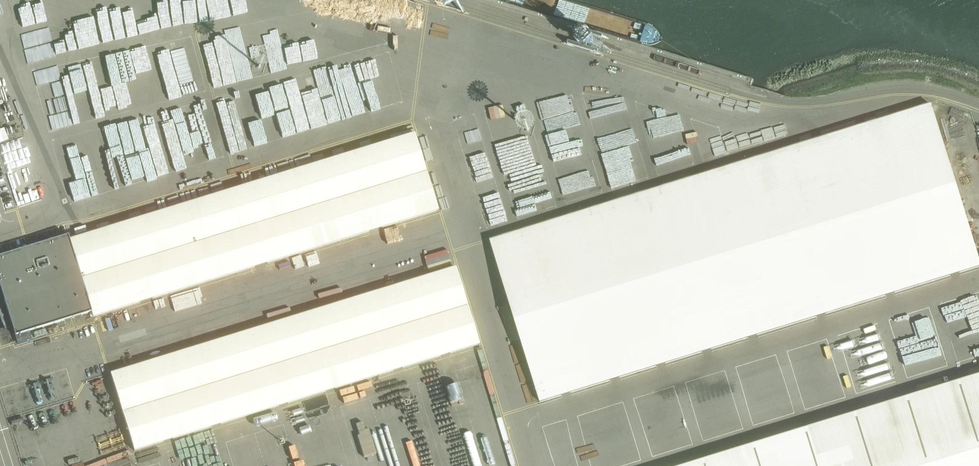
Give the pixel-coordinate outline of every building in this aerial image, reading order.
[(294,33),(270,39),(277,68),(317,58),(316,53),(323,52),(319,35),(314,37),(314,35),(303,38),(296,39),(294,33)] [(467,110),(473,109),(468,86),(451,89),(453,100),(465,98),(467,110)] [(870,301),(978,267),(978,260),(931,105),(490,241),(540,403),(870,301)] [(0,256),(0,287),(15,336),(91,312),(93,317),(438,211),(414,134),(69,240),(68,235),(0,256)] [(455,268),(110,374),(134,451),(479,345),(455,268)] [(687,465),(978,465),(978,376),(687,465)]
